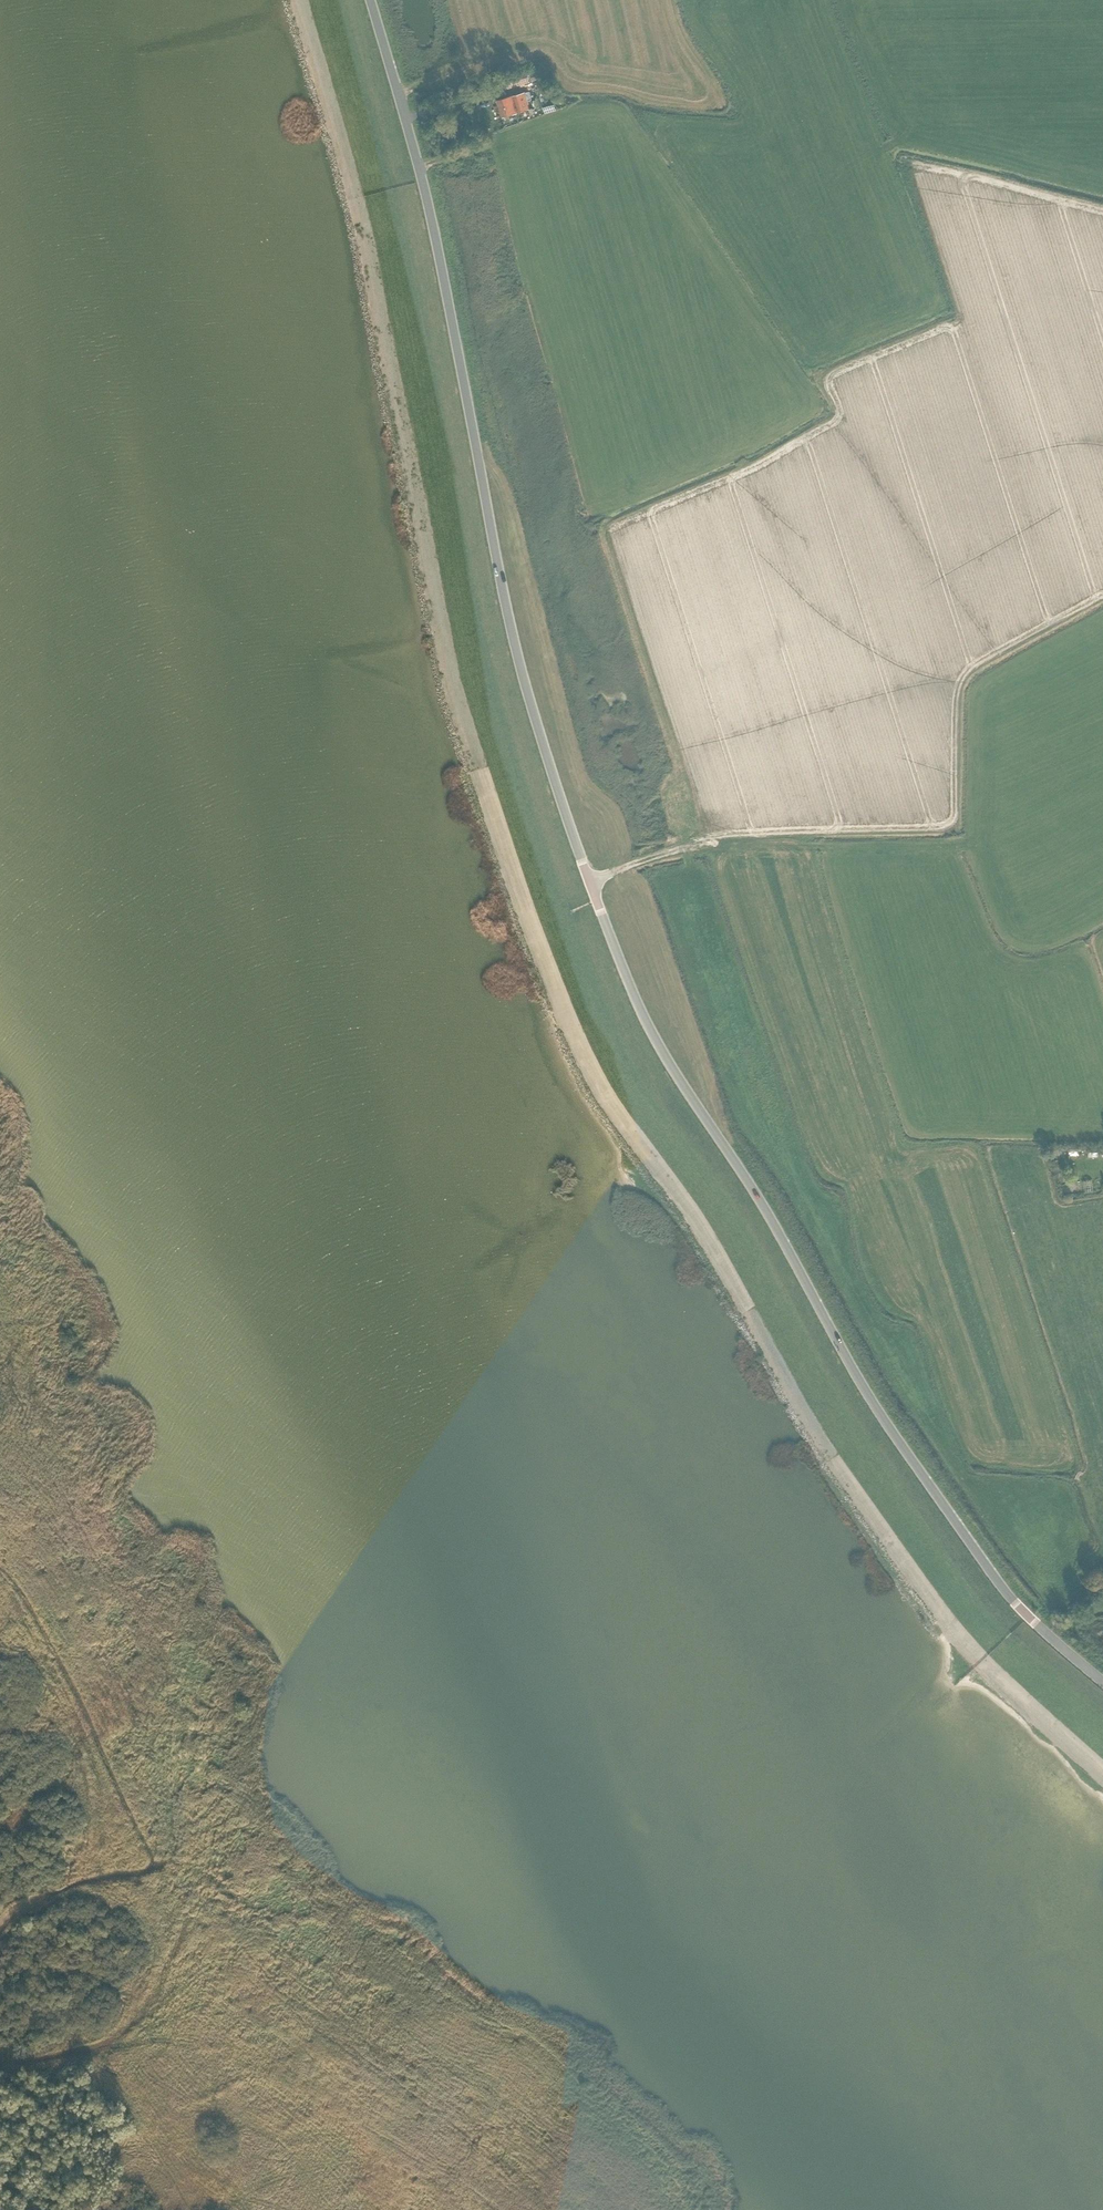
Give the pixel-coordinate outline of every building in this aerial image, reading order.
[(533,81),(544,77),(541,70),(530,74),(533,81)] [(526,71),(505,77),(508,89),(529,83),(526,71)] [(529,109),(527,101),(531,100),(529,92),(525,93),(525,92),(513,96),(513,95),(498,100),(503,117),(518,113),(529,109)] [(453,121),(441,134),(448,141),(460,127),(453,121)]
